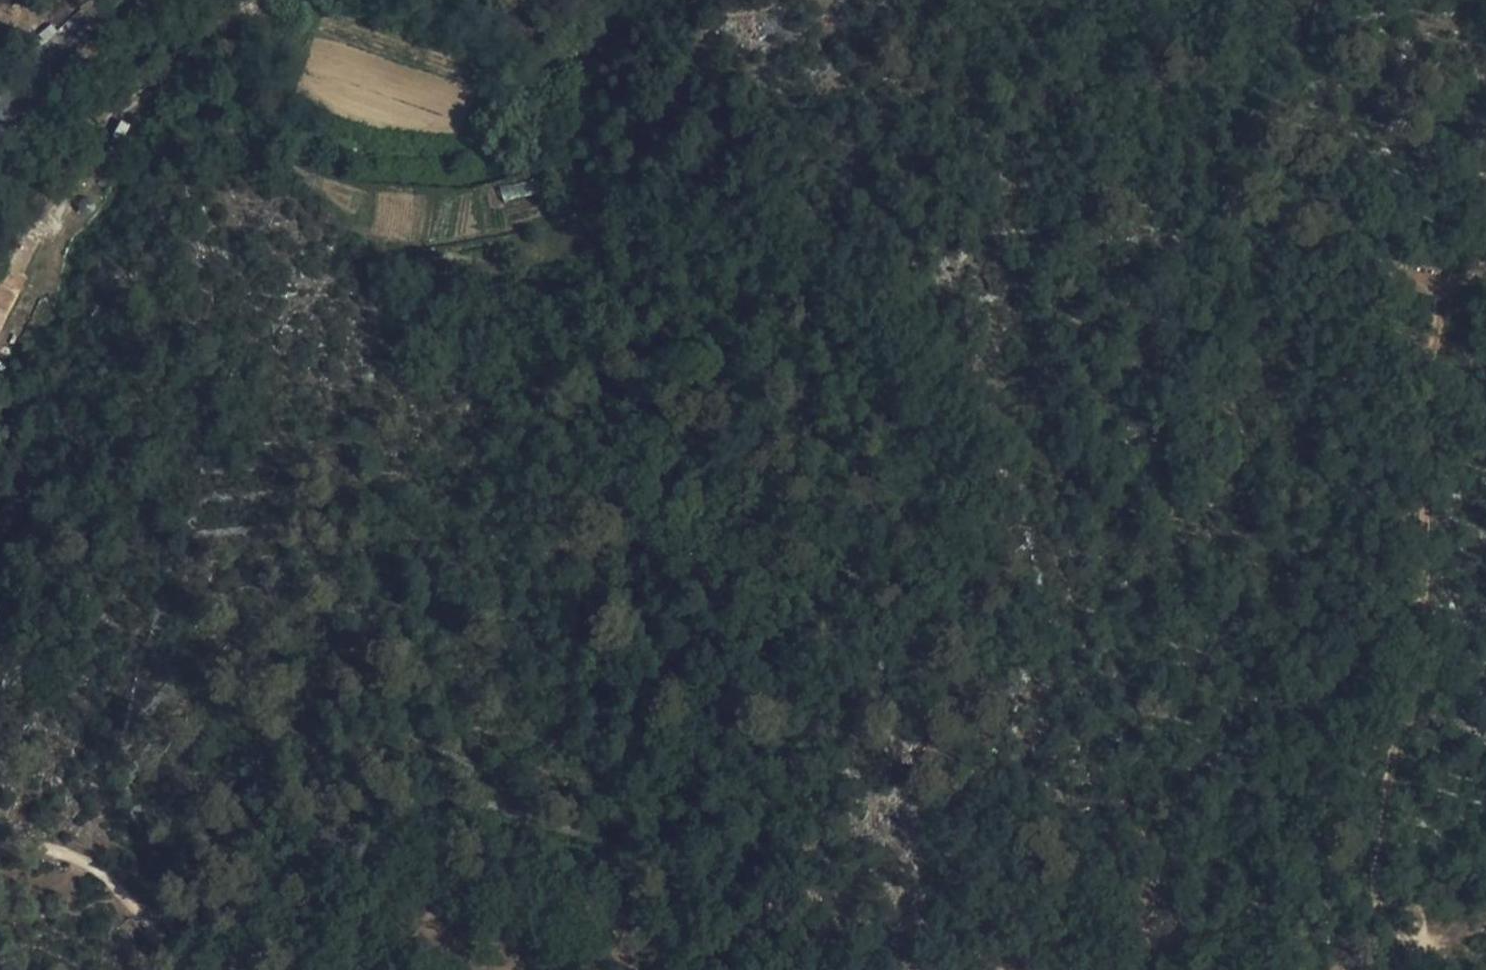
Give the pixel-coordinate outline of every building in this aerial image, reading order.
[(18,232),(0,269),(0,309),(7,313),(9,313),(27,276),(23,274),(38,242),(18,232)]
